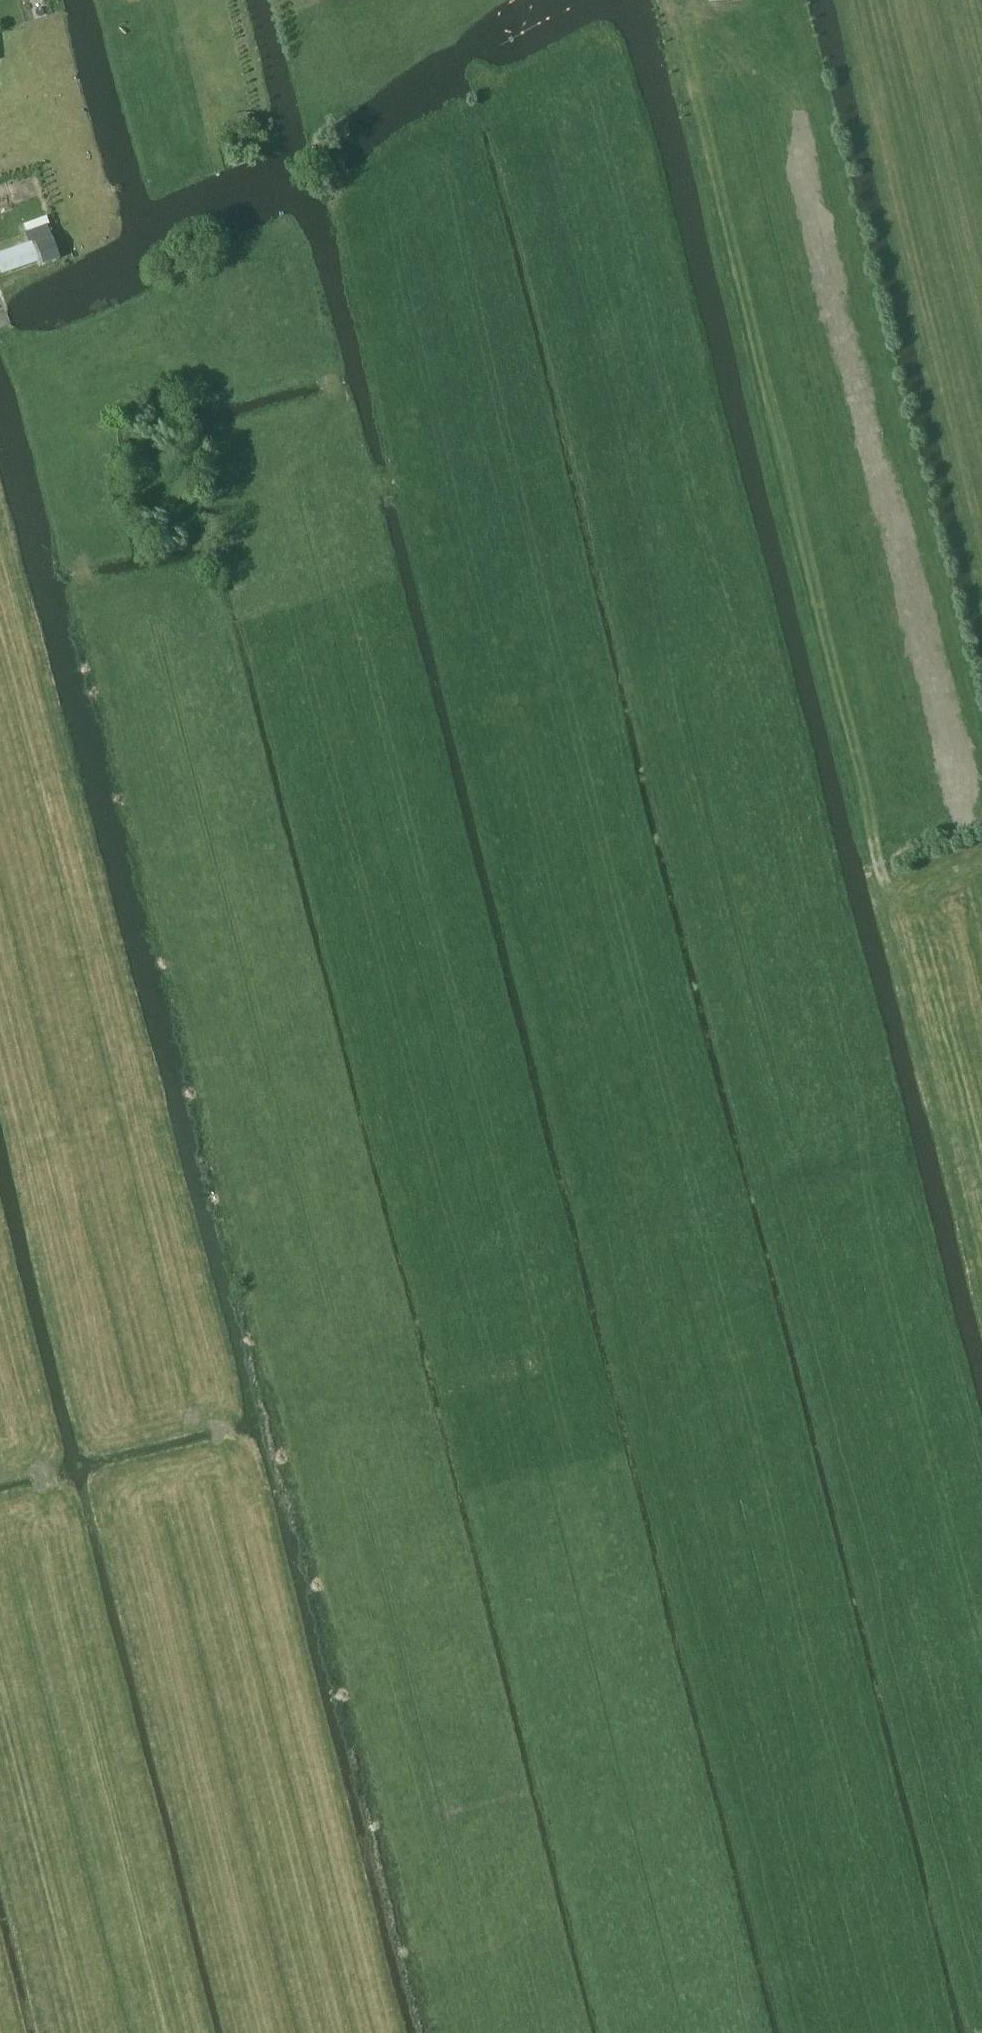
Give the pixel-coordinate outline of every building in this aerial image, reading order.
[(0,259),(0,269),(1,273),(33,262),(37,260),(39,266),(40,267),(59,260),(59,258),(45,219),(30,224),(36,241),(33,243),(34,247),(0,259)]
